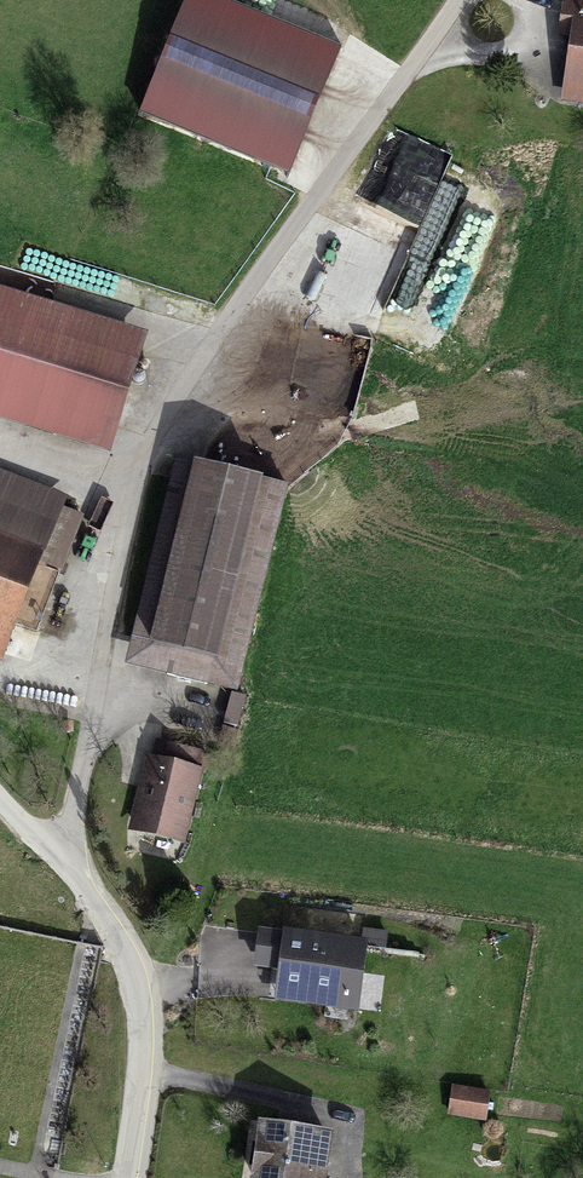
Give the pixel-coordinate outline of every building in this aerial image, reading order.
[(202,0),(192,0),(150,107),(284,159),(326,48),(202,0)] [(562,31),(579,33),(569,102),(582,104),(582,0),(566,0),(562,31)] [(0,285),(0,415),(117,451),(154,332),(0,285)] [(302,478),(206,454),(160,639),(256,663),(302,478)] [(0,474),(0,665),(10,669),(71,500),(0,474)] [(210,770),(151,753),(129,827),(189,844),(210,770)] [(386,940),(290,931),(283,1003),(379,1012),(386,940)] [(262,1113),(252,1177),(340,1177),(347,1125),(262,1113)]
